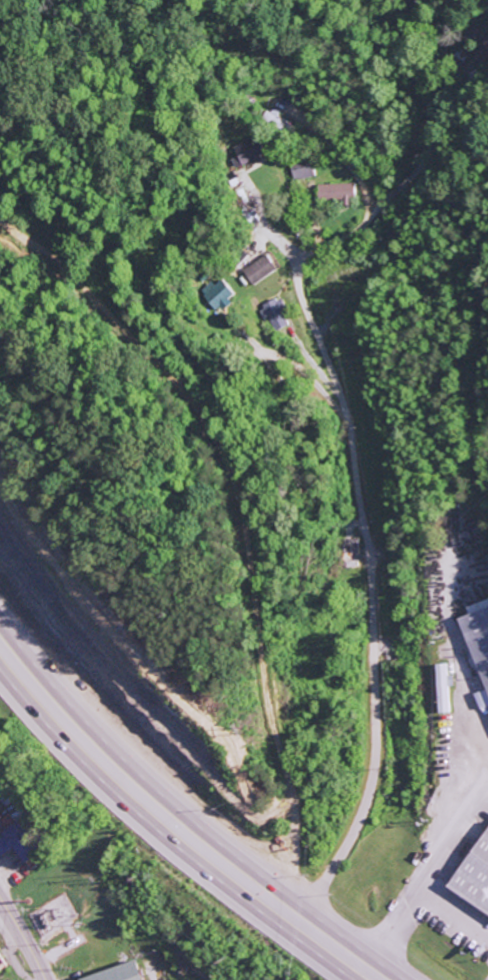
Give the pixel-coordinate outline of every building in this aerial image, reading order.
[(258,142),(252,145),(250,139),(232,147),(236,156),(230,159),(235,169),(264,155),(258,142)] [(291,163),(293,179),(314,177),(312,161),(291,163)] [(318,201),(339,200),(340,205),(353,205),(352,183),(317,185),(318,201)] [(242,270),(251,285),(276,270),(266,254),(242,270)] [(234,297),(221,279),(213,285),(210,281),(198,291),(214,312),(234,297)] [(264,318),(268,317),(274,331),(289,325),(278,297),(258,305),(264,318)] [(457,616),(487,603),(487,688),(457,616)] [(451,713),(450,685),(453,685),(453,675),(448,675),(448,664),(436,664),(437,713),(451,713)] [(12,847),(22,863),(38,852),(20,824),(0,836),(0,855),(12,847)] [(453,883),(487,834),(487,907),(453,883)] [(133,957),(141,979),(79,979),(78,976),(133,957)]
